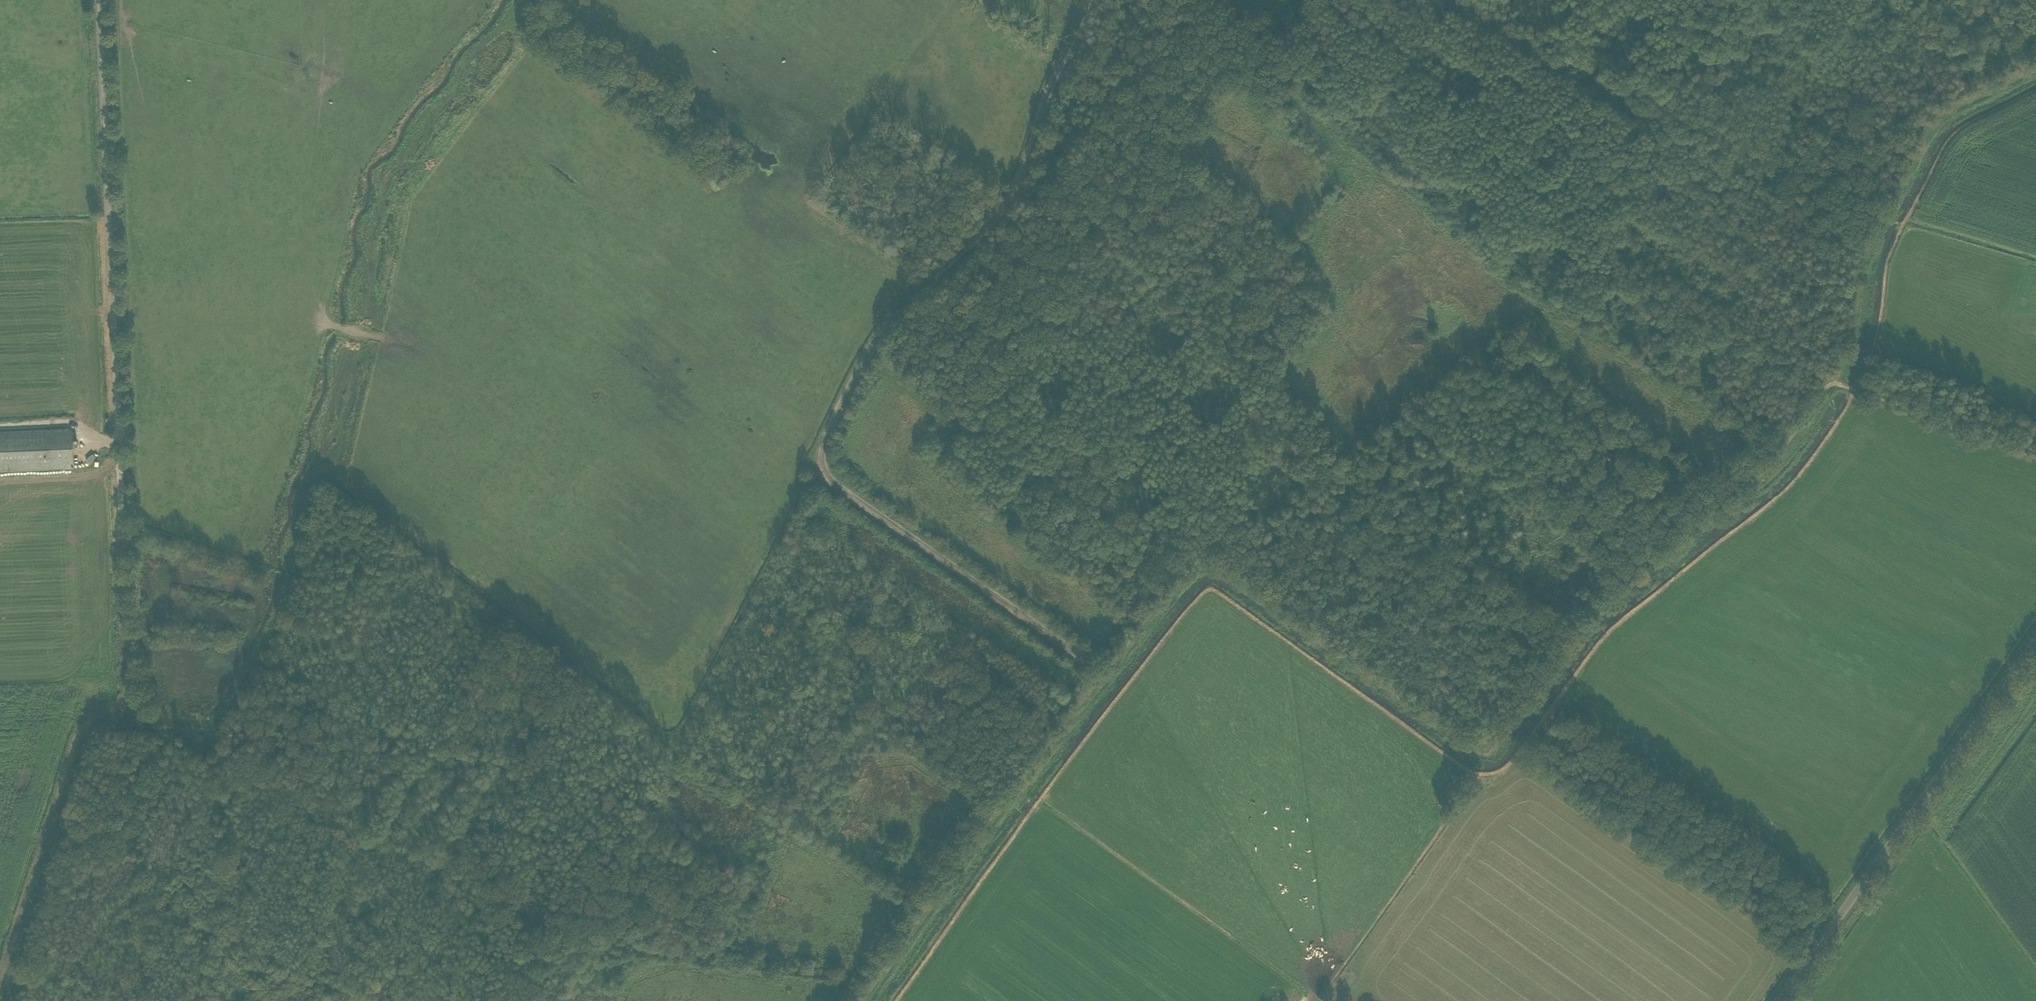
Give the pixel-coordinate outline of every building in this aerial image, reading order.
[(926,249),(918,243),(912,251),(920,257),(926,249)] [(72,429),(0,432),(0,471),(74,468),(72,429)]
